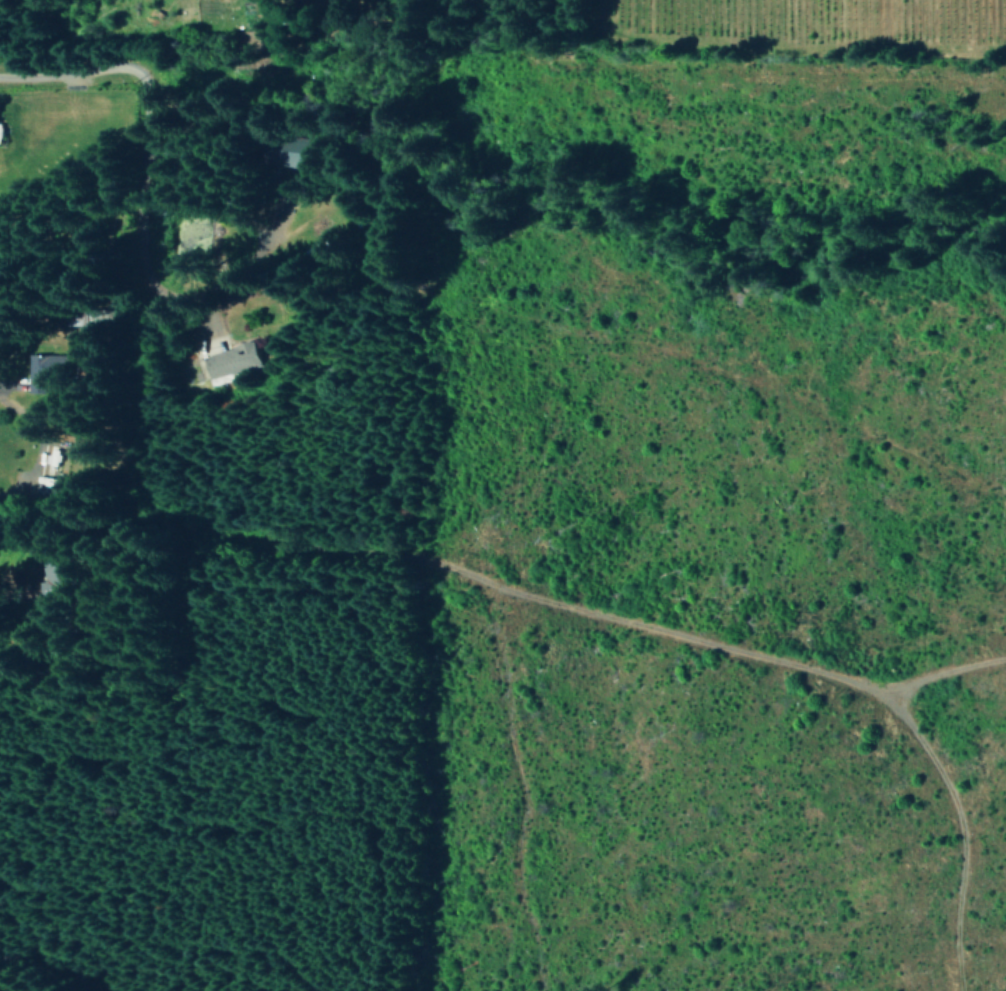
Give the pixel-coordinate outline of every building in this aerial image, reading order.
[(311,138),(286,137),(285,167),(309,167),(311,138)] [(260,365),(255,343),(200,357),(205,379),(260,365)] [(50,393),(50,378),(68,379),(69,355),(32,354),(31,393),(50,393)] [(41,582),(45,604),(71,598),(66,576),(62,557),(42,561),(47,581),(41,582)]
